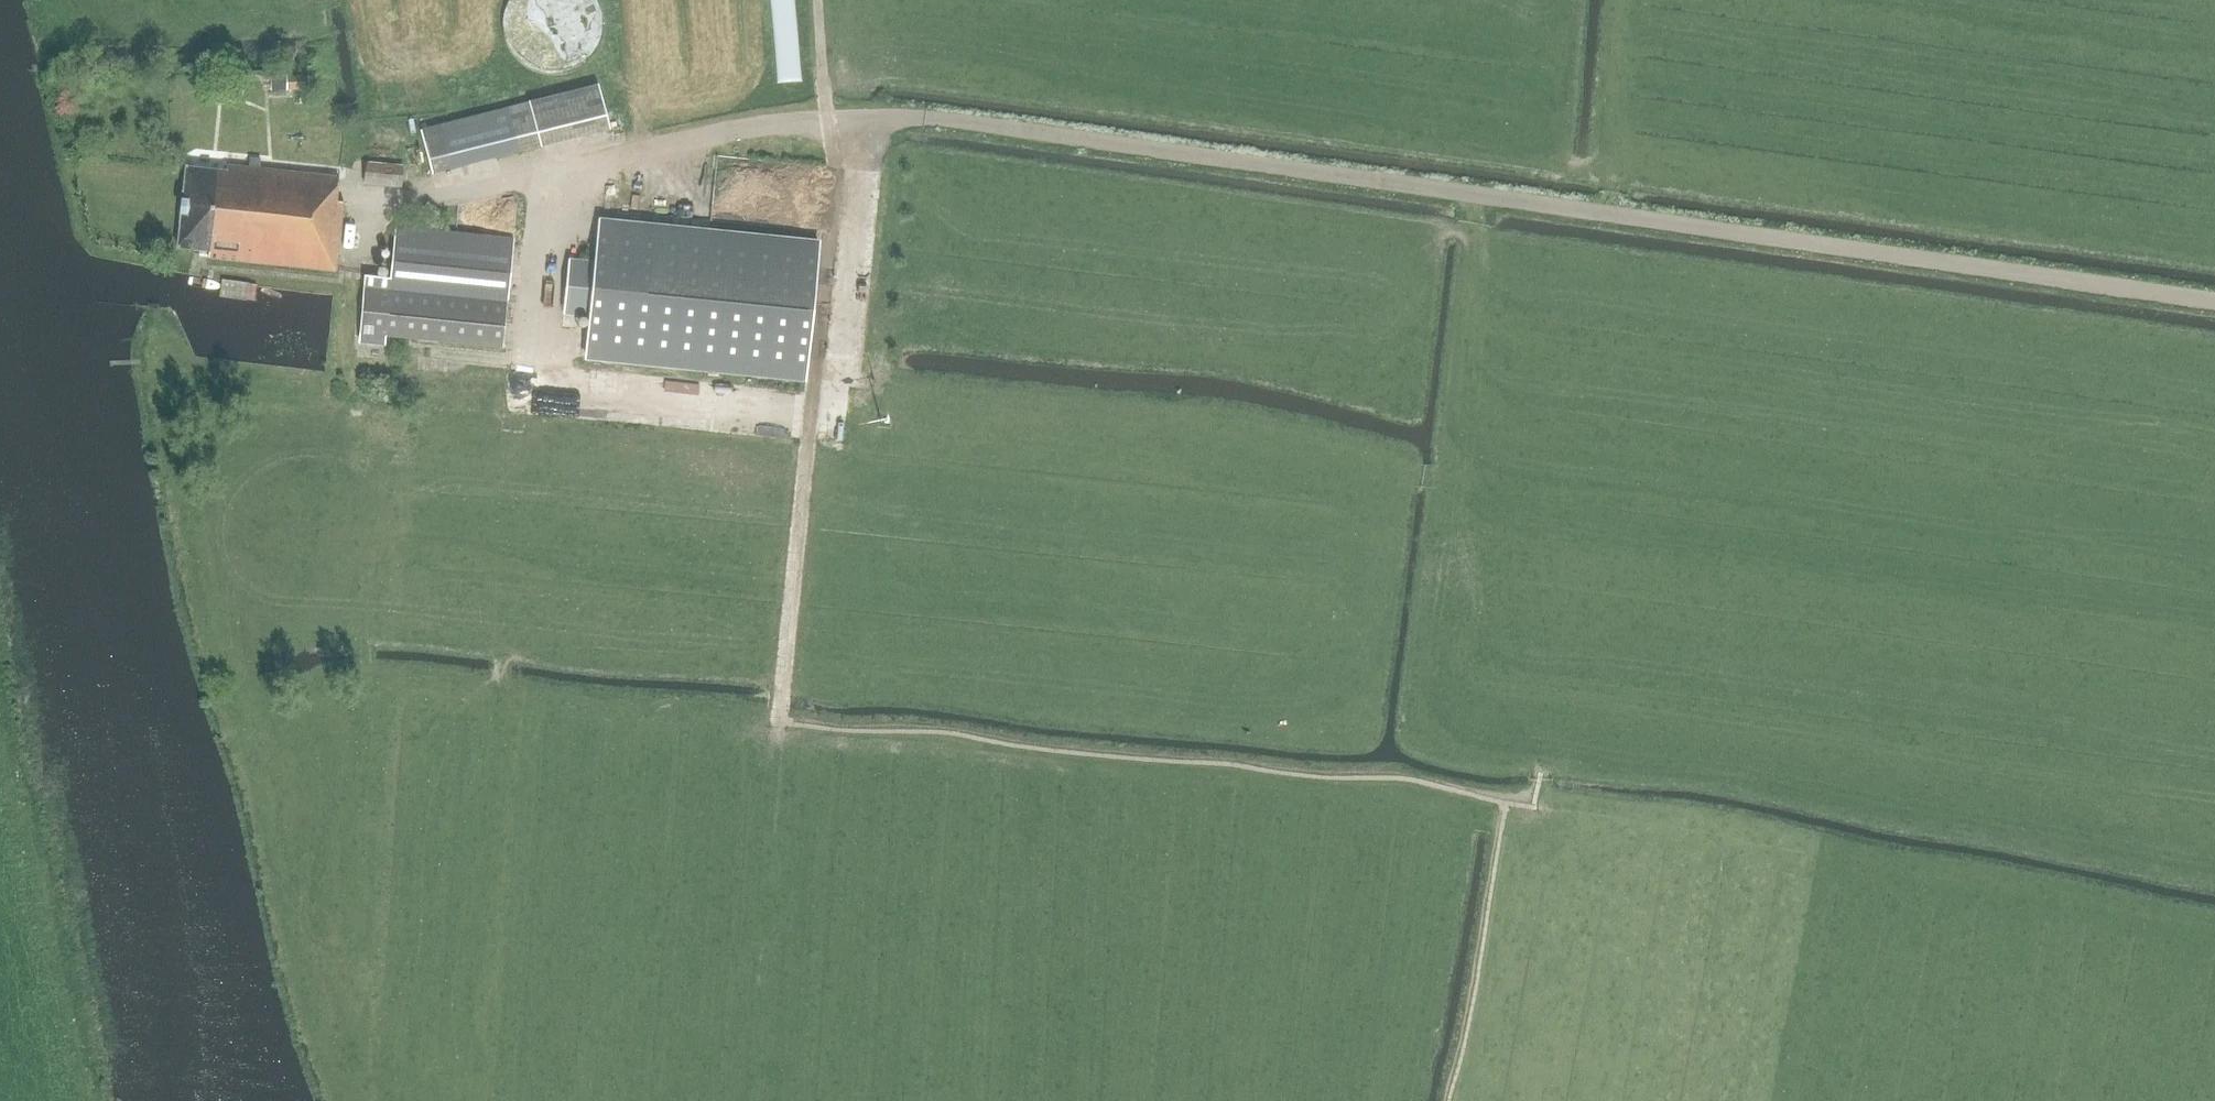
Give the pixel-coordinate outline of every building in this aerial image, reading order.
[(602,40),(604,30),(605,21),(603,11),(599,2),(598,0),(512,0),(508,9),(506,19),(505,28),(507,38),(511,47),(516,55),(523,62),(531,68),(540,72),(549,74),(559,74),(568,72),(577,69),(586,63),(593,57),(598,49),(602,40)] [(308,70),(286,71),(287,89),(287,91),(308,90),(308,70)] [(286,78),(271,79),(272,92),(287,91),(287,89),(286,78)] [(508,109),(519,151),(609,128),(598,85),(508,109)] [(439,126),(420,131),(432,173),(450,168),(519,151),(508,109),(439,126)] [(249,159),(248,167),(258,168),(259,161),(249,159)] [(401,189),(403,166),(366,161),(363,185),(401,189)] [(248,167),(227,165),(226,171),(187,166),(178,248),(209,251),(208,257),(335,271),(337,256),(343,202),(336,202),(339,177),(258,168),(248,167)] [(585,355),(805,377),(818,246),(598,224),(594,263),(568,261),(563,313),(589,316),(585,355)] [(502,349),(513,239),(395,227),(390,280),(366,278),(360,338),(385,340),(385,337),(502,349)] [(386,365),(388,350),(367,347),(365,362),(386,365)]
